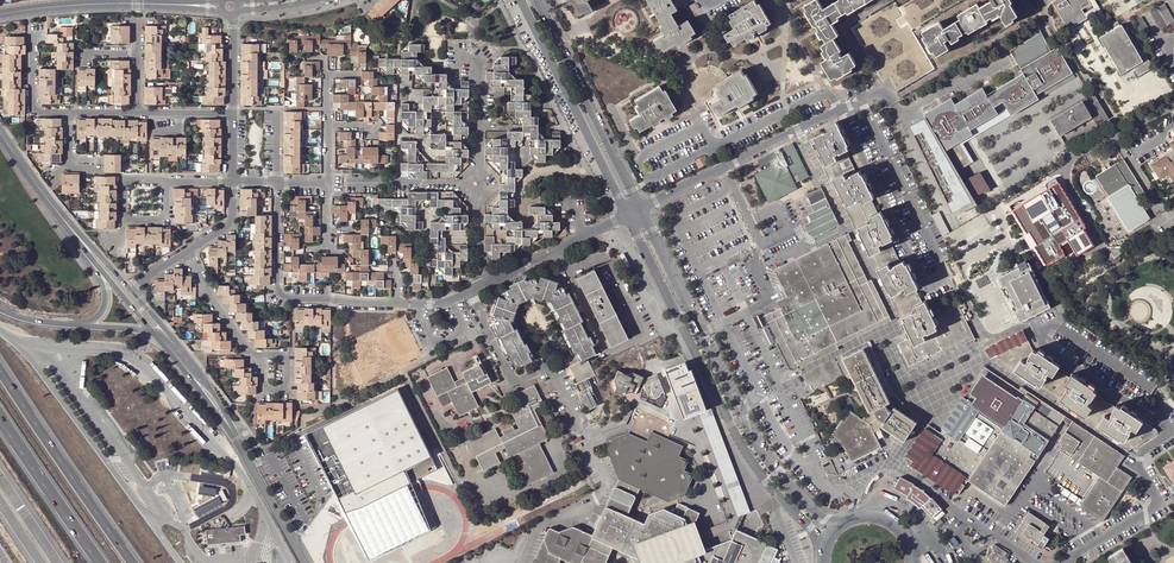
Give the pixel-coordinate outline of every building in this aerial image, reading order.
[(400,0),(385,0),(369,14),(379,26),(386,19),(383,15),(400,0)] [(572,3),(579,15),(584,12),(591,8),(587,0),(570,0),(572,3)] [(653,8),(651,9),(654,13),(656,12),(660,19),(658,20),(661,25),(666,33),(663,34),(655,39),(660,46),(663,51),(675,44),(690,35),(695,33),(688,20),(678,26),(670,13),(676,10),(671,0),(649,0),(653,8)] [(827,59),(822,62),(832,80),(836,77),(838,79),(852,70),(851,68),(856,65),(849,53),(842,57),(839,52),(841,51),(834,38),(839,35),(832,23),(839,19),(838,17),(847,12),(848,14),(872,0),(839,0),(823,9),(818,0),(814,0),(805,6),(804,6),(807,11),(805,12),(814,27),(816,26),(819,30),(817,32),(822,39),(823,38),(826,43),(821,46),(824,51),(822,52),(827,59)] [(923,32),(925,37),(923,38),(932,53),(934,52),(937,56),(949,49),(945,42),(950,39),(953,43),(960,39),(959,37),(968,31),(969,33),(988,22),(987,20),(992,17),(993,19),(1000,15),(1007,25),(1014,20),(1013,19),(1018,16),(1011,4),(1012,2),(1011,0),(992,0),(980,8),(977,4),(958,15),(960,19),(944,29),(940,22),(923,32)] [(1069,29),(1087,18),(1084,13),(1082,9),(1091,4),(1088,0),(1056,0),(1053,2),(1069,29)] [(731,15),(733,20),(738,27),(736,29),(728,33),(732,41),(735,45),(747,38),(754,34),(760,31),(767,27),(772,24),(764,12),(762,13),(758,5),(755,1),(731,15)] [(1161,29),(1173,22),(1173,19),(1165,4),(1150,12),(1161,29)] [(1135,21),(1145,39),(1152,34),(1142,17),(1135,21)] [(122,25),(110,26),(110,34),(130,34),(130,25),(122,25)] [(1100,37),(1122,74),(1133,67),(1139,76),(1153,68),(1145,54),(1140,57),(1121,25),(1109,32),(1100,37)] [(145,26),(145,35),(163,35),(165,35),(165,26),(156,26),(145,26)] [(61,34),(47,34),(46,34),(46,43),(54,43),(65,43),(65,34),(72,34),(72,27),(61,27),(61,34)] [(202,44),(204,44),(222,44),(222,36),(221,36),(220,36),(208,35),(208,27),(202,27),(202,33),(200,33),(200,36),(202,36),(202,44)] [(1073,73),(1058,47),(1051,51),(1038,29),(1008,46),(1024,74),(996,90),(997,92),(989,97),(983,88),(956,104),(952,98),(924,114),(928,120),(930,123),(923,128),(921,124),(919,122),(911,127),(954,213),(962,209),(958,200),(964,197),(967,201),(991,189),(982,171),(960,182),(953,173),(972,162),(961,142),(974,134),(971,130),(999,114),(995,107),(1004,102),(1012,115),(1039,99),(1037,95),(1073,73)] [(130,43),(130,34),(110,34),(110,43),(130,43)] [(163,43),(163,35),(145,35),(145,43),(163,43)] [(297,36),(289,35),(289,51),(296,51),(296,43),(304,43),(304,36),(297,36)] [(691,38),(690,35),(675,44),(676,46),(691,38)] [(25,45),(25,36),(23,36),(5,36),(5,45),(7,45),(25,45)] [(314,43),(320,43),(320,37),(320,36),(315,36),(304,36),(304,43),(304,51),(314,51),(314,43)] [(336,38),(331,38),(320,37),(320,43),(320,46),(328,46),(328,54),(336,54),(336,38)] [(351,47),(351,42),(351,38),(336,38),(336,54),(344,54),(344,47),(351,47)] [(65,43),(54,43),(54,51),(73,51),(73,43),(72,43),(65,43)] [(145,43),(145,52),(163,52),(163,43),(145,43)] [(222,53),(222,44),(204,44),(204,48),(204,53),(207,53),(222,53)] [(244,44),(242,44),(242,52),(259,52),(261,52),(261,44),(244,44)] [(25,54),(25,45),(7,45),(7,54),(21,54),(25,54)] [(379,59),(379,67),(387,67),(387,74),(393,74),(393,67),(402,68),(402,82),(409,82),(409,75),(424,76),(424,82),(428,82),(430,84),(432,83),(432,97),(424,97),(424,112),(409,112),(409,105),(401,104),(401,120),(409,120),(409,128),(416,128),(416,135),(431,135),(431,143),(439,143),(439,151),(447,151),(454,151),(453,165),(447,165),(417,165),(416,146),(418,144),(416,142),(401,142),(401,150),(408,150),(409,165),(401,164),(401,169),(401,172),(403,172),(409,172),(409,179),(454,180),(454,173),(462,173),(462,166),(468,166),(469,151),(469,83),(462,83),(462,91),(454,91),(454,98),(447,98),(447,91),(447,80),(447,76),(432,75),(432,68),(417,68),(417,53),(425,53),(425,45),(410,45),(410,53),(402,53),(402,59),(397,59),(379,59)] [(351,47),(351,54),(358,54),(358,62),(367,62),(367,57),(367,47),(351,47)] [(73,60),(73,51),(54,51),(54,60),(73,60)] [(163,61),(163,52),(145,52),(145,60),(163,61)] [(242,52),(242,61),(259,61),(259,52),(242,52)] [(207,53),(207,57),(207,61),(222,61),(222,53),(207,53)] [(7,54),(3,54),(3,62),(21,62),(21,54),(7,54)] [(487,208),(487,253),(494,253),(494,260),(495,261),(502,261),(502,260),(502,254),(509,254),(516,254),(516,253),(517,246),(523,246),(524,246),(532,246),(539,246),(547,238),(554,239),(554,231),(562,231),(562,224),(554,224),(554,216),(547,216),(547,209),(547,203),(542,203),(542,201),(547,201),(547,193),(537,193),(537,200),(517,200),(517,208),(510,208),(510,194),(517,194),(517,186),(517,179),(525,179),(525,171),(517,171),(517,163),(510,163),(510,156),(509,156),(503,156),(503,148),(510,148),(517,149),(517,141),(524,141),(532,141),(532,148),(530,149),(532,151),(530,153),(532,154),(532,156),(539,156),(539,164),(547,164),(547,156),(554,156),(554,149),(562,149),(562,133),(555,133),(554,141),(548,141),(547,141),(547,148),(539,148),(539,141),(539,128),(539,118),(532,118),(532,111),(524,110),(524,104),(532,104),(532,95),(524,95),(524,81),(520,81),(509,81),(509,73),(509,66),(517,66),(516,59),(502,58),(502,66),(495,66),(494,73),(487,73),(487,81),(494,81),(494,88),(512,89),(512,103),(510,103),(509,111),(515,111),(516,110),(517,111),(517,118),(525,118),(525,128),(525,133),(510,133),(509,141),(494,141),(494,148),(492,148),(492,164),(494,164),(494,171),(502,171),(510,171),(509,179),(509,185),(502,185),(502,200),(494,200),(494,208),(487,208)] [(54,69),(57,69),(72,69),(73,69),(73,60),(54,60),(54,69)] [(130,61),(110,60),(110,69),(112,69),(130,70),(130,61)] [(145,60),(145,69),(163,69),(163,61),(145,60)] [(225,61),(222,61),(207,61),(207,70),(225,70),(225,61)] [(242,61),(241,70),(259,70),(259,61),(242,61)] [(304,61),(304,70),(304,76),(305,76),(312,76),(313,69),(320,69),(319,61),(313,61),(304,61)] [(21,62),(3,62),(3,67),(3,71),(21,71),(21,62)] [(39,77),(57,77),(57,69),(54,69),(39,69),(39,77)] [(77,69),(77,89),(86,89),(86,86),(86,69),(77,69)] [(86,86),(95,87),(95,78),(95,69),(86,69),(86,86)] [(112,69),(112,78),(130,78),(130,70),(112,69)] [(145,69),(145,78),(165,78),(165,69),(163,69),(145,69)] [(225,78),(225,70),(207,70),(207,78),(225,78)] [(241,70),(241,78),(259,78),(259,70),(241,70)] [(378,78),(378,70),(370,70),(363,70),(363,78),(370,79),(370,85),(373,85),(378,85),(379,78),(378,78)] [(3,71),(3,79),(21,80),(21,71),(3,71)] [(718,85),(721,90),(725,97),(723,99),(715,103),(719,111),(722,115),(739,105),(754,96),(758,94),(751,81),(749,82),(745,75),(742,71),(718,85)] [(1073,73),(1037,95),(1039,99),(1076,78),(1073,73)] [(296,76),(297,79),(296,92),(312,92),(312,84),(305,84),(305,76),(304,76),(296,76)] [(57,86),(57,77),(39,77),(39,86),(57,86)] [(112,78),(112,87),(130,87),(130,78),(112,78)] [(207,78),(207,87),(225,87),(225,78),(207,78)] [(241,78),(241,87),(259,87),(259,78),(241,78)] [(356,78),(342,78),(342,82),(349,82),(349,86),(348,94),(356,94),(356,78)] [(21,80),(3,79),(3,89),(6,89),(21,89),(21,80)] [(380,101),(386,101),(388,101),(389,93),(388,93),(389,89),(389,86),(378,86),(378,85),(373,85),(373,94),(380,94),(380,101)] [(39,86),(39,94),(57,94),(57,86),(39,86)] [(145,86),(145,95),(165,95),(165,87),(145,86)] [(635,100),(638,105),(642,112),(640,114),(632,118),(636,126),(639,130),(651,123),(659,119),(664,116),(671,112),(676,109),(669,97),(667,98),(663,91),(660,86),(635,100)] [(112,87),(112,95),(130,95),(130,87),(112,87)] [(225,96),(225,87),(207,87),(207,95),(225,96)] [(241,87),(241,96),(259,96),(259,87),(241,87)] [(6,89),(6,97),(24,97),(24,89),(21,89),(6,89)] [(312,92),(296,92),(296,107),(304,107),(305,100),(312,99),(312,92)] [(1081,102),(1053,119),(1061,133),(1092,115),(1093,117),(1097,125),(1101,123),(1109,118),(1093,93),(1089,95),(1080,100),(1081,102)] [(59,94),(57,94),(39,94),(39,103),(59,103),(59,94)] [(341,101),(341,108),(349,108),(349,101),(357,101),(356,94),(348,94),(333,94),(333,101),(341,101)] [(112,95),(110,95),(110,104),(130,104),(130,95),(112,95)] [(145,104),(165,104),(165,95),(145,95),(145,104)] [(207,95),(205,95),(205,104),(225,104),(225,96),(207,95)] [(261,96),(259,96),(241,96),(241,104),(261,104),(261,96)] [(755,99),(754,96),(739,105),(740,108),(755,99)] [(6,97),(3,97),(3,106),(6,106),(24,106),(24,97),(6,97)] [(364,115),(364,101),(357,101),(349,101),(349,108),(356,108),(356,115),(364,115)] [(372,109),(387,110),(387,117),(388,117),(388,118),(395,118),(396,101),(388,101),(380,101),(373,101),(364,101),(364,115),(364,116),(369,117),(372,117),(372,109)] [(24,115),(24,114),(24,106),(6,106),(6,110),(6,114),(24,115)] [(942,248),(940,245),(945,243),(942,236),(932,215),(880,110),(878,111),(868,116),(858,121),(929,268),(940,262),(950,258),(952,256),(947,246),(942,248)] [(284,112),(284,120),(302,121),(304,121),(304,112),(284,112)] [(1063,135),(1093,117),(1092,115),(1061,133),(1063,135)] [(42,118),(42,122),(42,127),(44,127),(62,127),(62,118),(42,118)] [(86,138),(86,137),(86,119),(77,119),(77,138),(86,138)] [(94,119),(86,119),(86,137),(94,137),(94,119)] [(94,137),(103,137),(103,119),(94,119),(94,137)] [(112,119),(103,119),(103,137),(112,137),(112,120),(112,119)] [(221,119),(201,119),(201,128),(203,128),(221,128),(221,119)] [(112,137),(112,138),(120,138),(121,120),(112,120),(112,137)] [(129,120),(121,120),(120,138),(129,138),(129,120)] [(138,120),(129,120),(129,138),(138,138),(138,120)] [(138,138),(138,140),(147,140),(147,120),(138,120),(138,138)] [(284,120),(284,129),(302,129),(302,121),(284,120)] [(827,126),(829,131),(825,133),(824,132),(816,137),(817,141),(816,141),(828,165),(829,164),(838,160),(836,155),(840,153),(840,154),(846,151),(850,149),(848,145),(849,144),(838,121),(827,126)] [(380,139),(380,140),(395,141),(395,125),(388,125),(388,132),(380,132),(380,139)] [(44,127),(44,135),(62,135),(62,127),(44,127)] [(203,128),(203,137),(221,137),(221,128),(203,128)] [(302,138),(302,129),(284,129),(284,138),(302,138)] [(347,147),(356,147),(356,132),(340,132),(340,139),(347,140),(347,147)] [(62,144),(62,135),(44,135),(44,144),(62,144)] [(151,137),(151,158),(160,158),(160,156),(160,137),(151,137)] [(160,156),(169,156),(169,137),(160,137),(160,156)] [(177,138),(169,137),(169,156),(177,156),(177,138)] [(221,146),(221,137),(203,137),(203,145),(221,146)] [(177,138),(177,156),(186,156),(186,154),(186,145),(186,138),(177,138)] [(284,138),(284,147),(302,147),(302,138),(284,138)] [(44,144),(44,153),(62,153),(62,144),(44,144)] [(792,144),(785,147),(785,149),(778,153),(777,151),(758,160),(761,167),(771,162),(774,168),(759,175),(771,199),(790,190),(789,188),(792,182),(800,178),(801,181),(808,177),(792,144)] [(203,145),(203,154),(221,154),(221,146),(203,145)] [(301,155),(302,147),(284,147),(284,155),(301,155)] [(340,154),(339,162),(355,162),(356,154),(356,147),(347,147),(347,154),(340,154)] [(355,162),(372,162),(387,163),(387,155),(379,154),(379,147),(373,147),(362,147),(362,154),(356,154),(355,162)] [(1166,155),(1159,160),(1157,161),(1151,164),(1160,179),(1168,174),(1173,182),(1173,181),(1173,150),(1166,155)] [(851,176),(851,175),(857,172),(846,151),(840,154),(840,153),(836,155),(838,160),(829,164),(835,178),(845,173),(847,178),(851,176)] [(42,153),(42,160),(42,162),(50,162),(62,162),(62,153),(44,153),(42,153)] [(104,163),(121,163),(121,154),(120,154),(112,154),(104,154),(104,163)] [(203,154),(203,163),(221,163),(221,154),(203,154)] [(284,155),(284,164),(301,164),(301,155),(284,155)] [(696,162),(698,166),(708,161),(706,157),(704,158),(703,157),(697,160),(698,161),(696,162)] [(1109,197),(1108,197),(1130,232),(1147,221),(1151,219),(1138,198),(1145,194),(1124,159),(1096,176),(1109,197)] [(104,171),(122,171),(121,163),(104,163),(104,171)] [(220,171),(221,163),(203,163),(201,163),(201,171),(220,171)] [(303,164),(301,164),(284,164),(284,173),(303,173),(303,164)] [(862,198),(864,203),(872,199),(875,197),(863,174),(862,175),(860,171),(857,172),(851,175),(851,176),(847,178),(845,173),(835,178),(834,178),(845,202),(847,201),(848,206),(849,205),(858,201),(858,200),(862,198)] [(62,193),(70,193),(70,173),(62,173),(62,185),(62,193)] [(70,173),(70,193),(79,193),(79,176),(79,173),(70,173)] [(96,185),(98,185),(116,185),(116,176),(96,176),(96,185)] [(1013,211),(1028,234),(1030,232),(1038,245),(1036,247),(1047,265),(1064,254),(1059,245),(1068,239),(1078,255),(1094,246),(1084,230),(1086,228),(1058,183),(1049,189),(1047,188),(1047,190),(1044,190),(1044,193),(1041,193),(1041,194),(1038,194),(1038,196),(1035,196),(1035,198),(1032,198),(1032,200),(1029,200),(1029,202),(1026,202),(1025,204),(1022,204),(1022,205),(1013,211)] [(116,194),(116,185),(98,185),(98,194),(116,194)] [(173,188),(173,197),(175,197),(193,197),(193,188),(173,188)] [(206,205),(206,206),(215,206),(215,188),(207,188),(206,197),(206,205)] [(215,206),(215,208),(224,208),(224,188),(215,188),(215,206)] [(807,195),(812,205),(827,198),(822,188),(807,195)] [(240,189),(241,198),(258,198),(260,198),(260,189),(240,189)] [(414,222),(414,215),(407,214),(407,208),(414,208),(443,208),(444,215),(451,215),(451,223),(443,223),(429,222),(429,245),(437,246),(436,253),(436,260),(429,260),(429,268),(436,268),(444,268),(444,275),(452,276),(452,270),(451,269),(451,268),(459,268),(459,261),(467,261),(467,208),(459,207),(459,200),(453,199),(453,193),(407,192),(407,199),(378,199),(378,207),(383,207),(383,214),(391,214),(391,212),(391,207),(398,207),(398,212),(398,222),(407,222),(407,230),(422,230),(422,222),(414,222)] [(116,202),(116,194),(98,194),(98,202),(116,202)] [(298,210),(306,210),(306,195),(291,195),(291,201),(298,201),(298,210)] [(339,219),(356,219),(356,204),(362,204),(363,196),(347,196),(347,203),(332,203),(332,212),(339,212),(339,219)] [(193,205),(193,197),(175,197),(175,205),(193,205)] [(241,198),(240,206),(258,206),(258,198),(241,198)] [(840,225),(827,198),(812,205),(815,212),(808,215),(811,222),(805,225),(810,235),(815,237),(840,225)] [(873,221),(871,216),(878,213),(872,199),(864,203),(862,198),(858,200),(858,201),(849,205),(859,226),(869,222),(869,223),(873,221)] [(98,202),(98,211),(116,211),(116,202),(98,202)] [(175,205),(175,214),(193,214),(193,205),(175,205)] [(258,215),(258,206),(240,206),(240,215),(253,215),(258,215)] [(298,218),(305,218),(305,226),(313,226),(313,210),(306,210),(298,210),(289,210),(289,216),(298,215),(298,218)] [(116,219),(116,211),(98,211),(98,219),(116,219)] [(883,243),(884,244),(890,241),(894,239),(892,236),(893,235),(881,211),(878,213),(871,216),(873,221),(869,223),(869,222),(859,226),(861,231),(860,231),(871,255),(873,254),(882,249),(880,245),(883,243)] [(950,232),(939,211),(932,215),(942,236),(950,232)] [(176,223),(178,223),(195,223),(195,214),(193,214),(175,214),(175,223),(176,223)] [(253,215),(253,224),(271,224),(271,215),(263,215),(258,215),(253,215)] [(376,226),(376,218),(360,218),(360,225),(357,225),(356,225),(356,233),(357,233),(361,233),(363,234),(365,234),(369,234),(369,226),(376,226)] [(98,219),(96,219),(96,228),(116,228),(116,219),(98,219)] [(253,224),(253,232),(271,232),(271,224),(253,224)] [(305,241),(307,241),(313,241),(313,234),(319,234),(319,226),(313,226),(305,226),(305,241)] [(136,227),(127,227),(127,247),(136,247),(136,245),(136,227)] [(145,227),(136,227),(136,245),(145,245),(145,227)] [(145,245),(153,245),(153,227),(145,227),(145,245)] [(162,227),(153,227),(153,245),(162,245),(162,227)] [(170,236),(170,227),(162,227),(162,245),(162,247),(170,247),(170,238),(170,236)] [(271,241),(271,232),(253,232),(253,241),(271,241)] [(285,242),(291,242),(291,250),(300,250),(300,245),(300,241),(300,232),(285,232),(285,242)] [(350,241),(352,241),(352,248),(353,248),(356,249),(360,249),(361,233),(357,233),(356,233),(344,233),(344,240),(350,241)] [(792,364),(767,315),(764,316),(791,370),(798,366),(800,368),(839,349),(838,346),(884,324),(892,320),(872,280),(869,282),(849,242),(853,240),(849,233),(845,236),(842,237),(869,290),(871,289),(886,318),(828,347),(829,350),(811,358),(810,356),(792,364)] [(235,253),(235,249),(235,241),(235,235),(226,235),(226,241),(226,253),(235,253)] [(381,236),(381,243),(388,243),(388,249),(397,249),(397,241),(397,235),(381,235),(381,236)] [(842,237),(819,248),(788,263),(775,270),(788,296),(778,301),(781,308),(767,315),(792,364),(810,356),(811,358),(829,350),(828,347),(886,318),(871,289),(869,290),(842,237)] [(218,248),(218,259),(226,259),(226,253),(226,241),(218,240),(218,248)] [(253,241),(253,250),(271,250),(271,241),(253,241)] [(397,241),(397,249),(404,249),(404,256),(412,257),(413,249),(413,241),(397,241)] [(895,266),(895,265),(900,262),(890,241),(884,244),(883,243),(880,245),(882,249),(873,254),(880,267),(889,263),(891,268),(895,266)] [(786,259),(788,263),(819,248),(816,244),(786,259)] [(209,249),(209,255),(209,266),(212,266),(212,275),(218,275),(218,259),(218,248),(209,248),(209,249)] [(360,249),(356,249),(353,248),(353,253),(353,256),(355,256),(356,256),(361,256),(361,261),(361,263),(368,264),(368,258),(369,249),(365,249),(363,249),(360,249)] [(253,250),(253,258),(271,258),(271,250),(253,250)] [(1121,254),(1119,251),(1111,251),(1112,254),(1110,259),(1112,263),(1118,263),(1120,258),(1119,256),(1121,254)] [(284,263),(285,276),(299,276),(299,263),(300,256),(291,256),(291,263),(284,263)] [(329,256),(326,256),(322,256),(322,261),(322,264),(315,263),(315,272),(329,272),(329,256)] [(345,264),(337,264),(337,256),(329,256),(329,272),(345,272),(345,264)] [(412,257),(404,256),(404,265),(411,265),(411,272),(414,272),(420,273),(420,265),(420,257),(412,257)] [(271,267),(271,258),(253,258),(253,267),(271,267)] [(299,276),(299,279),(307,279),(307,271),(315,272),(315,263),(315,261),(311,261),(311,263),(306,264),(299,263),(299,276)] [(906,288),(908,293),(916,289),(919,287),(908,264),(907,265),(904,261),(900,262),(895,265),(895,266),(891,268),(889,263),(880,267),(878,268),(889,292),(891,291),(893,295),(894,295),(903,291),(902,290),(906,288)] [(1051,308),(1041,287),(1029,263),(1027,264),(1026,261),(1019,265),(1020,267),(999,278),(1004,289),(1006,288),(1017,311),(1016,312),(1021,322),(1051,308)] [(361,266),(361,279),(363,279),(367,279),(367,283),(377,283),(377,272),(368,272),(368,264),(361,263),(361,266)] [(361,279),(361,266),(355,266),(355,272),(345,272),(345,279),(352,279),(352,286),(361,286),(361,279)] [(253,267),(253,276),(271,276),(271,267),(253,267)] [(174,269),(174,274),(174,288),(182,288),(182,274),(182,269),(174,269)] [(628,338),(594,270),(577,278),(611,346),(628,338)] [(391,279),(384,279),(380,279),(380,272),(377,272),(377,283),(377,288),(391,288),(391,279)] [(420,286),(423,286),(423,281),(430,281),(430,273),(428,273),(420,273),(414,272),(413,289),(420,289),(420,286)] [(165,274),(165,280),(165,291),(174,291),(174,288),(174,274),(165,274)] [(191,280),(191,274),(182,274),(182,288),(182,294),(191,294),(191,284),(191,280)] [(271,284),(271,276),(253,276),(251,276),(250,284),(263,284),(271,284)] [(587,358),(588,357),(592,355),(590,352),(595,349),(592,345),(595,344),(591,336),(588,337),(581,322),(583,320),(569,293),(567,294),(563,287),(562,287),(560,282),(541,276),(537,278),(535,277),(526,280),(524,278),(509,285),(510,289),(504,291),(504,294),(500,297),(498,296),(492,315),(495,315),(494,317),(495,318),(494,319),(494,321),(495,323),(497,326),(494,327),(499,336),(500,336),(504,343),(508,351),(512,359),(514,364),(518,362),(519,363),(519,365),(526,362),(532,359),(528,351),(530,350),(526,342),(526,341),(524,343),(516,328),(514,329),(510,320),(513,320),(514,317),(511,316),(512,311),(514,306),(519,308),(520,304),(526,301),(534,297),(534,298),(535,298),(538,296),(539,294),(543,296),(548,298),(548,300),(551,301),(552,299),(554,300),(558,307),(556,308),(561,317),(560,318),(561,322),(563,321),(567,328),(564,329),(568,338),(572,346),(576,353),(579,352),(583,360),(587,358)] [(156,299),(158,299),(165,299),(165,291),(165,280),(156,280),(156,282),(156,299)] [(225,294),(238,294),(238,285),(218,285),(219,294),(225,294)] [(918,311),(915,306),(923,303),(916,289),(908,293),(906,288),(902,290),(903,291),(894,295),(904,316),(913,312),(914,313),(918,311)] [(231,303),(242,303),(242,294),(238,294),(225,294),(225,303),(231,303)] [(936,325),(937,325),(933,315),(926,301),(923,303),(915,306),(918,311),(914,313),(913,312),(904,316),(903,316),(905,320),(904,321),(912,337),(916,345),(927,339),(924,334),(928,332),(929,334),(938,329),(936,325)] [(941,323),(937,325),(936,325),(938,329),(929,334),(928,332),(924,334),(927,339),(916,345),(912,337),(899,343),(910,366),(969,337),(960,318),(964,316),(957,302),(936,312),(937,313),(941,323)] [(237,312),(248,312),(248,303),(242,303),(231,303),(231,312),(237,312)] [(304,328),(304,326),(304,308),(295,308),(295,328),(304,328)] [(313,308),(304,308),(304,326),(313,326),(313,308)] [(313,326),(322,326),(322,308),(313,308),(313,326)] [(331,308),(322,308),(322,326),(322,328),(331,328),(331,308)] [(255,312),(248,312),(237,312),(237,321),(243,321),(255,321),(255,312)] [(212,314),(210,314),(194,313),(193,322),(197,322),(202,322),(213,322),(213,314),(212,314)] [(933,315),(937,325),(941,323),(937,313),(933,315)] [(766,328),(762,330),(770,345),(777,342),(764,317),(758,320),(760,324),(763,322),(766,328)] [(243,330),(249,330),(261,330),(261,321),(255,321),(243,321),(243,330)] [(213,322),(202,322),(202,331),(203,331),(208,331),(219,332),(219,322),(213,322)] [(267,330),(261,330),(249,330),(249,339),(255,339),(267,339),(267,330)] [(212,340),(225,341),(225,332),(219,332),(208,331),(208,340),(212,340)] [(1003,340),(985,349),(989,359),(995,356),(1013,369),(1019,359),(1025,363),(1028,360),(1027,358),(1032,351),(1022,331),(1003,340)] [(255,347),(275,347),(275,339),(267,339),(255,339),(255,347)] [(212,347),(212,348),(226,349),(226,352),(230,352),(230,349),(231,349),(232,349),(232,341),(225,341),(212,340),(212,347)] [(868,351),(890,396),(893,394),(867,341),(802,373),(804,377),(822,368),(825,373),(838,366),(835,362),(862,349),(864,354),(868,351)] [(504,343),(500,345),(504,353),(508,351),(504,343)] [(295,347),(295,356),(313,356),(315,356),(315,347),(297,347),(295,347)] [(875,431),(879,427),(881,426),(904,441),(918,418),(901,406),(899,409),(894,406),(889,396),(890,396),(868,351),(864,354),(862,349),(835,362),(838,366),(825,373),(822,368),(804,377),(811,392),(850,373),(869,412),(862,419),(848,410),(830,437),(836,441),(844,447),(851,461),(880,447),(873,432),(875,431)] [(1025,363),(1019,359),(1013,369),(1035,383),(1037,382),(1041,385),(1046,378),(1046,376),(1048,373),(1053,375),(1056,370),(1059,366),(1037,351),(1036,352),(1032,350),(1032,351),(1027,358),(1028,360),(1025,363)] [(313,365),(313,356),(295,356),(295,365),(313,365)] [(1064,400),(1060,397),(1041,385),(1037,382),(1035,383),(1013,369),(995,356),(989,359),(1006,370),(1023,381),(1037,390),(1038,389),(1057,401),(1056,403),(1117,444),(1127,451),(1134,447),(1124,440),(1124,441),(1120,438),(1119,439),(1097,425),(1099,423),(1086,415),(1085,416),(1063,402),(1064,400)] [(587,358),(583,360),(581,361),(577,363),(570,366),(579,385),(582,384),(588,380),(588,379),(595,375),(587,358)] [(243,359),(225,359),(225,360),(225,366),(225,368),(232,368),(244,368),(244,359),(243,359)] [(689,361),(671,367),(689,416),(708,409),(694,369),(692,370),(689,361)] [(482,363),(463,372),(465,377),(467,382),(457,387),(455,382),(447,368),(442,370),(443,372),(434,377),(433,375),(428,377),(438,396),(448,391),(452,401),(460,416),(479,406),(472,392),(491,382),(482,363)] [(295,365),(295,373),(313,373),(313,365),(295,365)] [(689,416),(671,367),(670,368),(687,417),(689,416)] [(1025,395),(1019,391),(1019,390),(984,367),(963,398),(967,400),(983,376),(985,376),(988,375),(1023,398),(1025,395)] [(244,368),(232,368),(232,377),(236,377),(239,377),(250,377),(250,368),(244,368)] [(695,368),(694,369),(708,409),(710,409),(695,368)] [(1041,385),(1060,397),(1065,390),(1066,391),(1069,387),(1065,384),(1069,378),(1056,370),(1053,375),(1048,373),(1046,376),(1046,378),(1041,385)] [(631,377),(622,373),(615,375),(614,379),(616,387),(614,391),(619,393),(625,390),(635,395),(640,384),(643,377),(634,372),(631,377)] [(313,382),(313,373),(295,373),(295,382),(298,382),(313,382)] [(654,398),(668,393),(660,373),(647,378),(643,385),(647,395),(654,398)] [(1066,391),(1065,390),(1060,397),(1064,400),(1063,402),(1085,416),(1086,415),(1092,406),(1088,403),(1090,400),(1091,401),(1095,395),(1096,392),(1093,390),(1093,389),(1071,374),(1069,378),(1065,384),(1069,387),(1066,391)] [(1024,462),(1028,457),(1031,452),(1037,456),(1062,420),(1025,395),(1023,398),(988,375),(985,376),(983,376),(967,400),(1004,425),(984,455),(946,431),(941,438),(928,430),(919,445),(910,458),(925,468),(956,489),(960,492),(967,481),(1005,505),(1031,466),(1024,462)] [(239,381),(239,385),(256,385),(256,377),(250,377),(239,377),(239,381)] [(457,387),(467,382),(465,377),(455,382),(457,387)] [(585,389),(591,386),(588,380),(582,384),(585,389)] [(298,391),(316,391),(315,382),(313,382),(298,382),(298,391)] [(589,411),(598,406),(599,401),(591,386),(585,389),(582,384),(579,385),(578,386),(589,411)] [(250,394),(257,394),(256,385),(239,385),(237,385),(237,391),(237,394),(249,394),(250,394)] [(500,438),(496,429),(467,443),(481,472),(501,462),(496,452),(505,447),(510,457),(520,452),(525,462),(515,467),(525,486),(554,472),(539,443),(549,438),(534,409),(544,404),(535,385),(515,395),(520,404),(510,409),(520,428),(515,431),(513,426),(503,431),(505,435),(500,438)] [(1025,395),(1062,420),(1065,416),(1021,387),(1019,390),(1019,391),(1025,395)] [(397,389),(306,433),(345,512),(361,507),(407,484),(437,469),(397,389)] [(301,400),(305,400),(318,400),(318,391),(316,391),(298,391),(298,400),(300,400),(301,400)] [(452,401),(448,391),(438,396),(443,406),(452,401)] [(899,409),(901,406),(902,403),(895,394),(893,394),(890,396),(889,396),(894,406),(899,409)] [(1088,403),(1092,406),(1086,415),(1099,423),(1104,414),(1109,418),(1111,414),(1111,413),(1114,408),(1095,395),(1091,401),(1090,400),(1088,403)] [(946,431),(967,400),(963,398),(943,428),(946,431)] [(984,455),(1004,425),(967,400),(946,431),(984,455)] [(283,403),(283,421),(290,421),(292,421),(292,409),(292,405),(292,401),(283,401),(283,403)] [(257,403),(257,423),(265,423),(265,421),(265,403),(257,403)] [(265,421),(274,421),(274,403),(265,403),(265,421)] [(283,403),(274,403),(274,421),(283,421),(283,403)] [(918,418),(920,416),(902,403),(901,406),(918,418)] [(1109,418),(1104,414),(1099,423),(1097,425),(1119,439),(1120,438),(1124,441),(1124,440),(1129,433),(1127,432),(1130,428),(1135,431),(1142,421),(1120,406),(1119,407),(1116,405),(1114,408),(1111,413),(1111,414),(1109,418)] [(746,507),(748,513),(752,512),(714,408),(712,409),(702,412),(739,516),(741,515),(739,509),(746,507)] [(667,440),(668,439),(670,434),(674,426),(640,410),(629,432),(629,434),(648,443),(652,433),(667,440)] [(1069,425),(1072,421),(1068,418),(1065,416),(1062,420),(1066,423),(1069,425)] [(1122,459),(1124,456),(1072,421),(1069,425),(1122,459)] [(1154,429),(1142,421),(1135,431),(1130,428),(1127,432),(1129,433),(1124,440),(1134,447),(1157,433),(1154,429)] [(941,438),(946,431),(943,428),(940,432),(928,424),(925,428),(928,430),(941,438)] [(1055,447),(1059,450),(1099,477),(1083,501),(1080,506),(1079,507),(1102,522),(1131,477),(1116,467),(1122,459),(1069,425),(1055,447)] [(919,445),(928,430),(925,428),(915,443),(919,445)] [(677,457),(680,449),(681,447),(667,440),(652,433),(648,443),(629,434),(628,434),(614,439),(610,448),(620,476),(644,488),(644,489),(669,500),(684,495),(693,475),(683,471),(687,461),(677,457)] [(836,441),(830,437),(826,442),(832,446),(836,441)] [(910,458),(919,445),(915,443),(905,459),(923,471),(925,468),(910,458)] [(1031,452),(1028,457),(1034,461),(1037,456),(1031,452)] [(1034,461),(1028,457),(1024,462),(1031,466),(1034,461)] [(1163,467),(1173,485),(1173,461),(1163,467)] [(956,489),(925,468),(923,471),(954,492),(956,489)] [(925,495),(924,489),(919,490),(913,487),(914,484),(900,477),(894,489),(908,496),(908,495),(913,497),(916,499),(919,502),(922,505),(921,506),(932,518),(942,509),(931,497),(929,499),(925,495)] [(576,528),(574,529),(573,528),(560,533),(554,530),(552,529),(549,530),(536,559),(537,559),(535,562),(558,562),(561,558),(572,562),(607,562),(615,547),(632,555),(635,562),(759,562),(767,545),(767,543),(738,530),(736,531),(732,539),(704,550),(699,537),(695,525),(696,523),(694,522),(697,514),(699,515),(700,513),(680,504),(675,514),(666,510),(651,515),(646,524),(629,516),(642,489),(621,480),(618,481),(606,506),(608,509),(604,518),(602,517),(593,536),(576,528)] [(345,512),(370,562),(375,562),(433,535),(407,484),(361,507),(345,512)] [(1055,489),(1080,506),(1083,501),(1058,484),(1055,489)] [(746,507),(739,509),(741,515),(748,513),(746,507)] [(502,513),(501,511),(490,516),(491,519),(502,513)] [(1049,526),(1029,512),(1015,533),(1029,543),(1032,540),(1038,544),(1037,546),(1042,549),(1048,539),(1043,535),(1049,526)] [(206,529),(208,543),(240,540),(240,533),(245,533),(244,525),(206,529)] [(942,535),(947,542),(952,539),(947,531),(942,535)] [(780,560),(773,558),(777,550),(767,545),(759,562),(779,562),(780,560)] [(1006,558),(1004,556),(1006,553),(994,545),(991,548),(993,550),(987,559),(993,562),(1005,562),(1008,559),(1006,558)] [(1123,548),(1108,557),(1112,562),(1132,562),(1123,548)]
